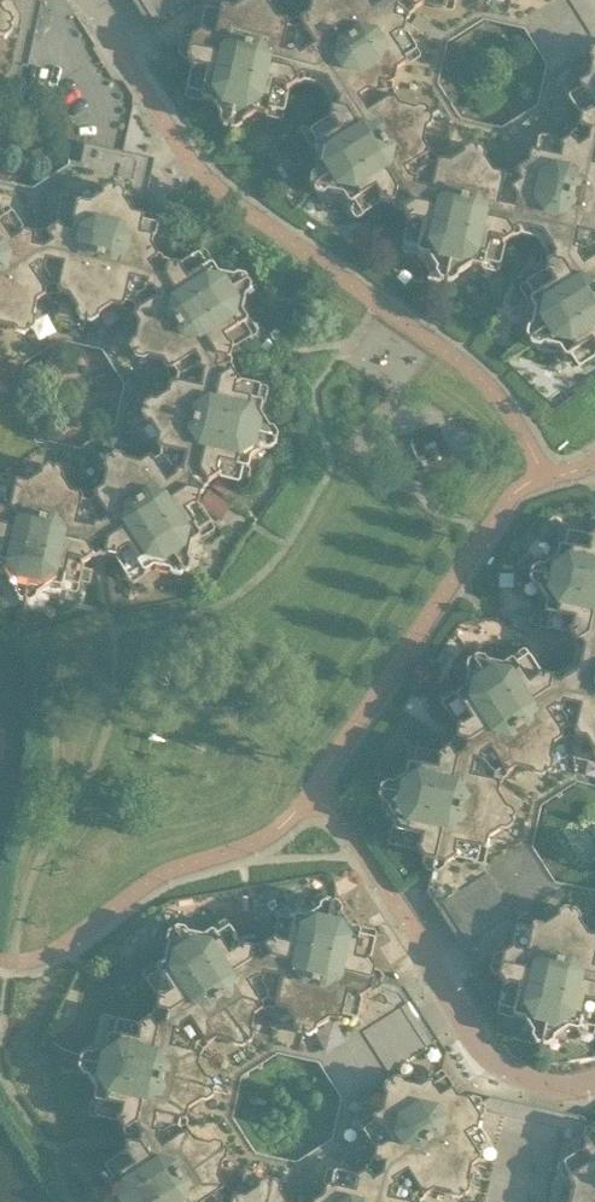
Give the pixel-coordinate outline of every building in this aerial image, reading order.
[(0,1),(0,10),(4,17),(0,33),(0,91),(12,84),(19,85),(22,69),(28,70),(36,35),(43,0),(2,0),(0,1)] [(135,10),(157,44),(189,51),(191,38),(201,32),(206,14),(208,13),(219,15),(221,10),(223,9),(232,11),(246,3),(267,8),(275,21),(285,23),(287,26),(286,30),(294,33),(301,28),(298,25),(300,20),(308,16),(311,1),(312,0),(129,0),(135,10)] [(338,102),(356,98),(365,93),(375,94),(378,83),(388,85),(393,83),(395,72),(403,67),(405,63),(402,58),(411,52),(411,50),(403,36),(405,23),(404,21),(395,19),(396,8),(385,0),(312,0),(311,1),(308,16),(300,20),(298,25),(301,28),(294,33),(291,45),(298,55),(302,76),(325,82),(338,102)] [(444,8),(441,9),(424,6),(415,12),(411,11),(406,3),(396,8),(395,19),(404,21),(405,23),(403,36),(411,50),(411,52),(402,58),(405,63),(403,67),(395,72),(393,83),(388,85),(378,83),(375,94),(383,103),(389,99),(393,100),(398,107),(414,111),(425,130),(422,146),(427,153),(426,158),(421,161),(425,168),(434,170),(435,164),(438,162),(448,164),(461,156),(483,162),(491,174),(500,177),(502,180),(501,189),(511,191),(519,185),(514,177),(514,174),(526,166),(529,155),(532,153),(536,154),(540,143),(542,141),(559,146),(569,140),(572,141),(577,148),(586,143),(589,133),(578,130),(577,128),(580,117),(571,101),(572,98),(581,93),(578,88),(579,84),(588,80),(591,64),(594,62),(594,0),(446,0),(444,8)] [(396,8),(406,3),(411,11),(415,12),(424,6),(441,9),(444,8),(446,0),(385,0),(396,8)] [(296,80),(302,76),(298,55),(291,45),(294,33),(286,30),(287,26),(285,23),(275,21),(267,8),(246,3),(232,11),(223,9),(221,10),(219,15),(208,13),(206,14),(201,32),(191,38),(189,51),(186,60),(192,71),(188,89),(190,91),(200,94),(199,98),(202,102),(212,104),(220,116),(240,122),(255,114),(264,115),(268,114),(268,109),(279,111),(282,110),(287,92),(296,85),(297,82),(296,80)] [(591,64),(588,80),(579,84),(578,88),(581,93),(572,98),(571,101),(580,117),(577,128),(578,130),(589,133),(586,143),(594,149),(594,62),(591,64)] [(396,195),(405,197),(415,182),(417,173),(425,168),(421,161),(426,158),(427,153),(422,146),(425,130),(414,111),(398,107),(393,100),(389,99),(383,103),(375,94),(365,93),(356,98),(338,102),(336,109),(334,108),(331,110),(328,121),(312,132),(312,135),(317,145),(313,147),(312,150),(318,158),(314,174),(326,192),(342,196),(346,203),(350,204),(354,202),(360,212),(363,212),(380,203),(391,205),(394,204),(396,195)] [(511,191),(517,200),(515,210),(518,230),(541,235),(554,255),(575,251),(586,254),(594,248),(594,149),(586,143),(577,148),(572,141),(569,140),(559,146),(542,141),(540,143),(536,154),(532,153),(529,155),(526,166),(514,174),(514,177),(519,185),(511,191)] [(8,216),(11,217),(22,232),(33,235),(35,238),(33,247),(43,249),(51,244),(46,236),(47,232),(57,226),(61,208),(63,207),(74,209),(75,204),(78,202),(89,204),(102,196),(123,200),(130,212),(146,201),(155,158),(119,150),(101,146),(83,142),(79,161),(67,159),(66,165),(32,187),(0,180),(0,221),(8,216)] [(434,170),(425,168),(417,173),(415,182),(405,197),(411,206),(403,210),(403,214),(409,224),(404,242),(405,244),(416,247),(415,252),(417,254),(427,257),(435,270),(457,275),(471,267),(479,269),(482,267),(484,262),(494,264),(497,263),(502,245),(512,239),(513,236),(512,233),(518,230),(515,210),(517,200),(511,191),(501,189),(502,180),(500,177),(491,174),(483,162),(461,156),(448,164),(438,162),(435,164),(434,170)] [(51,244),(43,249),(46,265),(44,274),(49,282),(57,283),(56,292),(59,294),(67,297),(76,310),(98,314),(112,306),(120,308),(124,306),(126,299),(135,301),(143,295),(145,287),(154,274),(149,265),(157,260),(157,257),(151,247),(155,230),(153,227),(142,224),(143,219),(142,217),(132,214),(130,212),(123,200),(102,196),(89,204),(78,202),(75,204),(74,209),(63,207),(61,208),(57,226),(47,232),(46,236),(51,244)] [(14,330),(32,319),(36,303),(45,297),(45,295),(41,287),(49,282),(44,274),(46,265),(43,249),(33,247),(35,238),(33,235),(22,232),(11,217),(8,216),(0,221),(0,327),(14,330)] [(586,254),(575,251),(554,255),(552,262),(550,261),(547,263),(544,274),(529,284),(528,288),(534,297),(530,300),(529,303),(534,312),(531,327),(543,345),(558,349),(563,357),(566,358),(571,355),(576,365),(580,366),(594,357),(594,248),(586,254)] [(176,367),(180,374),(188,370),(198,372),(216,370),(218,359),(227,361),(230,360),(232,348),(247,339),(248,336),(242,326),(246,323),(247,319),(241,310),(244,295),(233,277),(217,273),(212,265),(209,265),(205,267),(198,258),(196,258),(181,268),(169,265),(166,267),(164,277),(154,274),(145,287),(143,295),(135,301),(139,308),(134,312),(133,317),(138,325),(134,340),(147,358),(162,362),(167,370),(170,371),(176,367)] [(2,487),(13,490),(14,484),(18,482),(27,485),(40,477),(62,481),(71,494),(80,496),(82,499),(81,504),(89,505),(95,501),(93,496),(94,493),(102,488),(106,474),(124,461),(139,464),(147,459),(152,460),(155,463),(161,459),(164,451),(158,450),(156,447),(158,437),(150,424),(154,402),(167,394),(169,384),(173,382),(178,383),(180,374),(176,367),(170,371),(167,370),(162,362),(147,358),(134,340),(138,325),(133,317),(134,312),(139,308),(135,301),(126,299),(124,306),(120,308),(112,306),(98,314),(76,310),(67,297),(59,294),(56,292),(57,283),(49,282),(41,287),(45,295),(45,297),(36,303),(32,319),(14,330),(0,327),(0,489),(2,487)] [(164,451),(161,459),(167,468),(176,470),(191,481),(200,475),(205,483),(209,484),(218,477),(235,481),(238,479),(241,468),(244,469),(249,466),(250,457),(264,449),(268,428),(259,414),(262,405),(260,402),(255,400),(257,390),(256,387),(239,384),(232,374),(229,373),(221,378),(216,370),(198,372),(188,370),(180,374),(178,383),(173,382),(169,384),(167,394),(154,402),(150,424),(158,437),(156,447),(158,450),(164,451)] [(95,501),(89,505),(95,515),(93,524),(97,543),(107,545),(104,554),(106,557),(118,559),(126,574),(129,575),(139,568),(142,572),(145,573),(154,568),(169,571),(188,558),(191,544),(199,538),(200,536),(197,531),(208,524),(208,522),(198,507),(200,495),(199,493),(190,491),(191,481),(176,470),(167,468),(161,459),(155,463),(152,460),(147,459),(139,464),(124,461),(106,474),(102,488),(94,493),(93,496),(95,501)] [(97,543),(93,524),(95,515),(89,505),(81,504),(82,499),(80,496),(71,494),(62,481),(40,477),(27,485),(18,482),(14,484),(13,490),(2,487),(0,489),(0,576),(7,578),(16,591),(37,595),(51,587),(60,589),(63,587),(65,582),(75,584),(78,583),(82,566),(92,559),(93,556),(88,548),(97,543)] [(219,479),(214,487),(223,493),(229,485),(219,479)] [(227,506),(208,492),(200,505),(218,518),(227,506)] [(587,539),(570,535),(568,536),(565,547),(561,546),(558,548),(555,558),(542,567),(537,587),(545,601),(543,611),(544,614),(549,615),(547,626),(549,629),(568,633),(574,643),(577,644),(579,642),(583,649),(594,647),(594,534),(587,539)] [(558,685),(562,706),(560,717),(566,726),(573,729),(572,734),(575,738),(584,740),(593,753),(594,753),(594,647),(583,649),(578,672),(558,685)] [(467,743),(464,753),(479,764),(489,766),(494,774),(500,770),(504,774),(506,775),(515,770),(530,773),(549,760),(552,745),(560,740),(561,737),(558,730),(566,726),(560,717),(562,706),(558,685),(551,683),(552,681),(550,678),(539,675),(529,661),(525,660),(516,665),(513,661),(509,660),(501,665),(486,662),(468,674),(464,690),(456,695),(455,698),(458,702),(448,709),(448,712),(458,727),(455,738),(457,741),(467,743)] [(433,862),(425,894),(446,927),(467,960),(500,967),(503,955),(512,948),(517,930),(519,928),(530,931),(531,926),(534,924),(544,926),(557,918),(579,923),(587,936),(594,938),(594,889),(556,881),(535,848),(543,809),(577,787),(594,791),(594,753),(593,753),(584,740),(575,738),(572,734),(573,729),(566,726),(558,730),(561,737),(560,740),(552,745),(549,760),(530,773),(515,770),(506,775),(504,774),(500,770),(494,774),(492,782),(497,783),(499,787),(497,795),(505,809),(501,830),(488,838),(485,848),(482,850),(477,849),(475,861),(472,862),(453,858),(444,865),(433,862)] [(492,782),(494,774),(489,766),(479,764),(464,753),(455,759),(450,751),(447,750),(437,757),(420,753),(417,754),(414,765),(409,764),(406,766),(403,776),(391,784),(386,805),(394,818),(392,828),(394,831),(399,832),(398,843),(399,846),(416,850),(423,860),(433,862),(444,865),(453,858),(472,862),(475,861),(477,849),(482,850),(485,848),(488,838),(501,830),(505,809),(497,795),(499,787),(497,783),(492,782)] [(269,957),(261,963),(263,980),(260,991),(265,998),(273,1000),(273,1006),(275,1008),(285,1011),(293,1023),(315,1028),(328,1020),(338,1022),(340,1021),(342,1015),(353,1018),(356,1016),(359,998),(370,991),(372,980),(374,970),(369,960),(372,943),(370,940),(359,937),(360,932),(358,930),(349,927),(341,915),(318,910),(305,918),(295,916),(293,918),(291,923),(281,921),(277,923),(275,940),(265,946),(264,949),(269,957)] [(251,916),(236,918),(239,936),(253,934),(251,916)] [(587,936),(579,923),(557,918),(544,926),(534,924),(531,926),(530,931),(519,928),(517,930),(512,948),(503,955),(500,967),(498,976),(504,986),(501,1003),(502,1006),(512,1009),(512,1013),(513,1017),(523,1019),(532,1032),(554,1037),(567,1028),(576,1030),(579,1028),(580,1023),(592,1025),(594,1024),(594,1021),(594,938),(587,936)] [(167,1014),(165,1025),(179,1034),(189,1036),(194,1044),(200,1040),(203,1044),(207,1045),(216,1040),(231,1043),(249,1031),(253,1015),(261,1011),(262,1007),(259,1002),(265,998),(260,991),(263,980),(261,963),(250,961),(252,952),(251,949),(239,946),(229,931),(225,930),(216,936),(214,932),(210,931),(202,936),(187,933),(167,945),(164,960),(156,965),(155,968),(158,973),(148,979),(147,981),(158,998),(156,1009),(158,1012),(167,1014)] [(442,1076),(448,1053),(427,1019),(405,986),(372,980),(370,991),(359,998),(356,1016),(353,1018),(342,1015),(340,1021),(338,1022),(328,1020),(315,1028),(293,1023),(285,1011),(275,1008),(273,1006),(273,1000),(265,998),(259,1002),(262,1007),(261,1011),(253,1015),(249,1031),(231,1043),(216,1040),(207,1045),(203,1044),(200,1040),(194,1044),(192,1052),(197,1054),(199,1057),(197,1067),(205,1080),(201,1102),(187,1111),(185,1119),(182,1122),(177,1121),(175,1129),(179,1136),(184,1133),(189,1134),(193,1141),(209,1145),(221,1163),(217,1179),(223,1187),(222,1191),(217,1193),(222,1201),(230,1201),(231,1197),(235,1195),(243,1197),(256,1188),(279,1194),(284,1201),(315,1201),(322,1198),(324,1187),(327,1186),(332,1186),(335,1175),(338,1174),(355,1178),(364,1172),(368,1173),(372,1180),(381,1175),(382,1165),(374,1163),(372,1160),(374,1148),(366,1134),(366,1130),(375,1124),(373,1120),(373,1117),(382,1111),(385,1095),(404,1084),(419,1087),(428,1082),(431,1083),(434,1087),(443,1081),(446,1082),(442,1076)] [(135,1127),(140,1136),(158,1132),(166,1134),(175,1129),(177,1121),(182,1122),(185,1119),(187,1111),(201,1102),(205,1080),(197,1067),(199,1057),(197,1054),(192,1052),(194,1044),(189,1036),(179,1034),(165,1025),(156,1030),(151,1022),(148,1021),(138,1027),(119,1022),(117,1024),(114,1035),(108,1035),(106,1037),(104,1046),(91,1054),(87,1076),(95,1089),(93,1099),(94,1102),(100,1103),(98,1113),(100,1117),(117,1121),(124,1131),(127,1132),(135,1127)] [(401,1193),(411,1195),(418,1191),(421,1196),(425,1196),(433,1191),(448,1194),(467,1182),(470,1167),(479,1162),(479,1159),(477,1154),(486,1148),(487,1145),(477,1130),(480,1118),(473,1108),(468,1100),(456,1098),(446,1082),(443,1081),(434,1087),(431,1083),(428,1082),(419,1087),(404,1084),(385,1095),(382,1111),(373,1117),(373,1120),(375,1124),(366,1130),(366,1134),(374,1148),(372,1160),(374,1163),(382,1165),(381,1175),(396,1185),(401,1193)] [(594,1135),(582,1116),(537,1105),(492,1095),(473,1108),(480,1118),(477,1130),(487,1145),(486,1148),(477,1154),(479,1159),(479,1162),(470,1167),(467,1182),(448,1194),(433,1191),(425,1196),(421,1196),(418,1191),(411,1195),(411,1201),(570,1201),(572,1190),(567,1181),(568,1178),(571,1175),(565,1165),(566,1162),(582,1152),(584,1142),(594,1135)] [(222,1201),(217,1193),(222,1191),(223,1187),(217,1179),(221,1163),(209,1145),(193,1141),(189,1134),(184,1133),(179,1136),(175,1129),(166,1134),(158,1132),(140,1136),(139,1145),(129,1143),(126,1145),(124,1156),(108,1166),(107,1168),(114,1178),(109,1181),(108,1184),(114,1192),(112,1201),(220,1201),(222,1201)] [(594,1135),(584,1142),(582,1152),(566,1162),(565,1165),(571,1175),(568,1178),(567,1181),(572,1190),(570,1201),(594,1201),(594,1135)] [(411,1195),(401,1193),(396,1185),(381,1175),(372,1180),(368,1173),(364,1172),(355,1178),(338,1174),(335,1175),(332,1186),(327,1186),(324,1187),(322,1198),(315,1201),(411,1201),(411,1195)] [(279,1194),(256,1188),(243,1197),(235,1195),(231,1197),(230,1201),(284,1201),(279,1194)]
